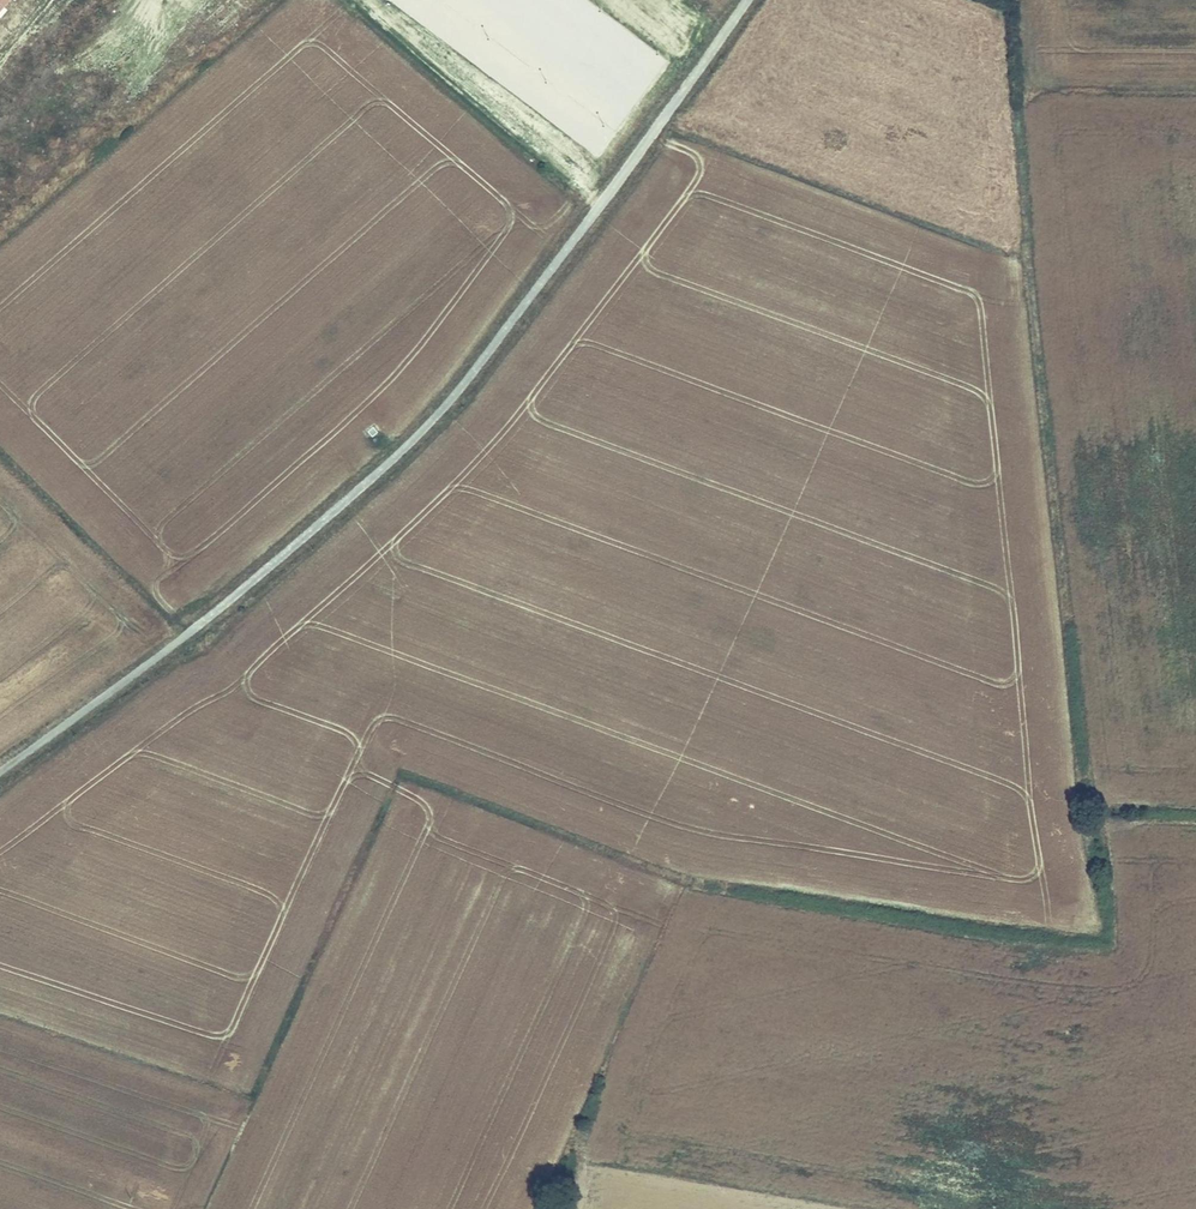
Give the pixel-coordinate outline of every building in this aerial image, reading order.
[(13,0),(0,0),(0,16),(13,0)]
